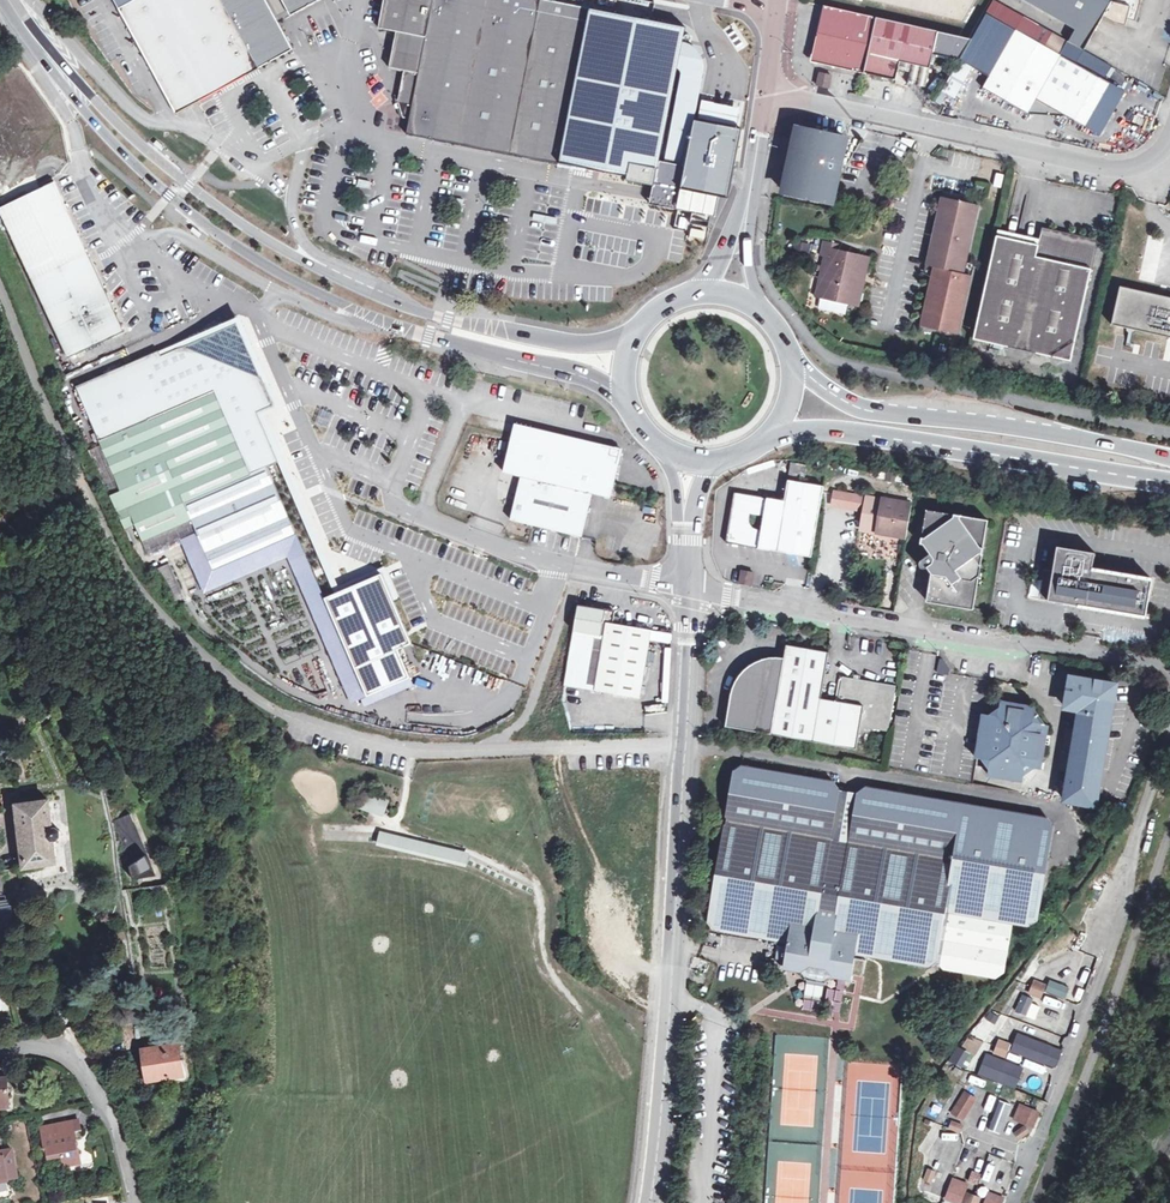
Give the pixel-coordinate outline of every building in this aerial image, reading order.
[(255,61),(239,31),(222,0),(136,0),(124,7),(119,9),(178,116),(194,107),(232,86),(246,79),(260,71),(259,68),(255,61)] [(239,31),(255,61),(276,49),(277,45),(278,41),(265,17),(257,1),(256,0),(222,0),(239,31)] [(255,61),(259,68),(275,59),(292,50),(265,0),(256,0),(257,1),(265,17),(278,41),(277,45),(276,49),(255,61)] [(292,16),(322,0),(303,0),(291,6),(288,0),(283,0),(292,16)] [(510,140),(507,154),(521,157),(535,160),(538,144),(563,149),(590,8),(555,2),(542,0),(387,0),(380,30),(398,34),(392,62),(399,72),(405,73),(400,103),(405,120),(412,121),(510,140)] [(965,24),(978,0),(862,0),(965,24)] [(1078,25),(1093,34),(1103,18),(1115,24),(1126,27),(1128,19),(1136,22),(1138,14),(1113,0),(1034,0),(1078,25)] [(1138,14),(1141,0),(1113,0),(1138,14)] [(972,40),(825,7),(813,58),(817,64),(897,83),(900,68),(910,70),(907,85),(926,89),(934,55),(960,61),(972,40)] [(686,26),(590,8),(563,149),(560,165),(620,176),(623,161),(657,167),(654,184),(693,191),(690,208),(716,213),(718,200),(729,202),(743,130),(695,122),(705,71),(679,66),(686,26)] [(1093,34),(1078,25),(1068,42),(1083,51),(1093,34)] [(1028,115),(1036,100),(1060,57),(1017,33),(983,89),(1028,115)] [(1129,96),(1060,57),(1036,100),(1083,127),(1092,113),(1112,124),(1129,96)] [(831,77),(820,74),(818,87),(829,89),(831,77)] [(494,152),(507,154),(510,140),(412,121),(409,136),(414,137),(439,141),(458,145),(470,147),(494,152)] [(833,203),(847,139),(801,130),(794,161),(791,160),(784,193),(833,203)] [(155,141),(152,145),(161,152),(164,148),(155,141)] [(538,144),(535,160),(560,165),(563,149),(538,144)] [(15,244),(70,219),(67,212),(62,201),(54,185),(0,210),(0,212),(15,244)] [(928,266),(931,267),(947,198),(943,197),(928,266)] [(962,274),(977,205),(947,198),(931,267),(936,268),(939,269),(925,327),(957,334),(970,276),(965,274),(962,274)] [(981,206),(977,205),(962,274),(965,274),(981,206)] [(79,238),(70,219),(15,244),(31,280),(87,255),(79,238)] [(189,232),(198,239),(201,235),(192,228),(189,232)] [(996,236),(973,340),(1071,362),(1098,242),(1043,229),(1039,246),(996,236)] [(846,247),(827,242),(823,258),(827,259),(823,281),(828,282),(824,300),(861,308),(872,258),(845,252),(846,247)] [(94,272),(87,255),(31,280),(47,315),(102,290),(94,272)] [(922,326),(925,327),(939,269),(936,268),(922,326)] [(973,276),(970,276),(957,334),(960,335),(973,276)] [(1169,338),(1169,299),(1120,288),(1112,325),(1169,338)] [(113,313),(102,290),(47,315),(66,359),(122,334),(113,313)] [(147,558),(150,557),(197,537),(212,571),(240,559),(295,536),(266,466),(277,461),(256,412),(274,404),(260,372),(239,321),(76,390),(119,493),(133,526),(138,537),(141,543),(147,558)] [(505,474),(523,479),(512,522),(582,539),(593,496),(610,501),(623,452),(517,427),(505,474)] [(725,545),(811,559),(824,488),(788,483),(784,503),(734,495),(725,545)] [(849,495),(831,492),(829,505),(844,507),(844,504),(847,505),(849,495)] [(119,493),(115,495),(108,497),(123,531),(133,527),(133,526),(119,493)] [(867,498),(849,495),(847,505),(846,510),(864,513),(867,498)] [(861,531),(906,539),(911,505),(867,497),(867,498),(864,513),(861,531)] [(931,575),(930,584),(927,602),(972,610),(988,521),(926,510),(920,544),(923,545),(930,554),(920,561),(919,564),(920,567),(920,568),(921,568),(921,569),(922,569),(923,569),(924,569),(925,569),(926,568),(931,575)] [(1044,570),(1039,600),(1071,605),(1146,618),(1152,580),(1093,570),(1096,554),(1057,547),(1054,566),(1053,571),(1044,570)] [(920,567),(919,568),(930,584),(931,575),(926,568),(925,569),(924,569),(923,569),(922,569),(921,569),(921,568),(920,568),(920,567)] [(380,572),(322,598),(368,702),(412,683),(398,651),(412,645),(380,572)] [(753,573),(742,572),(740,583),(750,585),(753,573)] [(603,638),(594,692),(639,700),(650,632),(614,626),(616,614),(578,608),(574,633),(603,638)] [(814,744),(821,701),(828,655),(786,648),(783,661),(773,660),(764,661),(754,665),(749,668),(744,672),(740,677),(736,683),(734,689),(726,729),(814,744)] [(896,688),(861,682),(855,681),(844,679),(839,704),(821,701),(814,744),(855,750),(860,728),(888,733),(896,688)] [(1065,802),(1095,807),(1116,687),(1071,679),(1066,709),(1080,712),(1065,802)] [(984,715),(977,759),(984,761),(989,768),(987,776),(1023,782),(1025,774),(1032,769),(1040,770),(1047,726),(1041,725),(1035,716),(1037,709),(1001,703),(999,710),(991,716),(984,715)] [(832,781),(821,779),(742,766),(732,772),(724,827),(716,873),(707,922),(713,930),(788,943),(784,969),(801,972),(801,976),(805,980),(828,984),(835,978),(851,981),(855,954),(929,967),(936,963),(937,964),(946,913),(1013,924),(1029,927),(1038,921),(1054,827),(1048,818),(865,787),(857,793),(839,790),(832,781)] [(16,804),(24,868),(56,864),(54,841),(56,840),(61,838),(60,832),(57,828),(53,829),(49,801),(16,804)] [(130,814),(114,821),(128,857),(133,881),(155,877),(130,814)] [(377,845),(465,865),(467,856),(380,836),(377,845)] [(170,884),(161,885),(162,890),(166,893),(171,893),(170,884)] [(942,970),(996,979),(1004,973),(1013,924),(946,913),(937,964),(942,970)] [(1047,984),(1033,979),(1028,995),(1041,1000),(1047,984)] [(1070,988),(1050,981),(1046,992),(1066,999),(1070,988)] [(1033,999),(1021,994),(1014,1011),(1026,1016),(1033,999)] [(984,1042),(995,1025),(981,1016),(970,1034),(984,1042)] [(1021,1022),(1008,1017),(999,1038),(1012,1044),(1021,1022)] [(1051,1047),(1017,1034),(1010,1051),(1044,1065),(1051,1047)] [(999,1038),(992,1052),(1006,1058),(1012,1044),(999,1038)] [(145,1062),(142,1062),(144,1070),(146,1069),(148,1081),(183,1075),(178,1044),(143,1050),(145,1062)] [(964,1069),(972,1054),(957,1046),(949,1061),(964,1069)] [(1009,1071),(983,1060),(978,1072),(1004,1083),(1009,1071)] [(8,1090),(3,1090),(2,1079),(0,1079),(0,1107),(9,1107),(8,1090)] [(963,1093),(951,1112),(964,1120),(976,1101),(963,1093)] [(1009,1117),(1015,1108),(1002,1099),(996,1108),(1009,1117)] [(1039,1113),(1019,1105),(1013,1120),(1033,1128),(1039,1113)] [(47,1159),(62,1157),(64,1167),(80,1164),(74,1132),(80,1131),(78,1120),(41,1128),(47,1159)] [(961,1132),(962,1123),(950,1121),(949,1129),(961,1132)] [(1002,1160),(990,1156),(979,1185),(991,1189),(1002,1160)] [(927,1168),(921,1184),(930,1187),(935,1171),(927,1168)] [(977,1185),(981,1173),(972,1171),(968,1183),(977,1185)] [(949,1184),(934,1178),(927,1196),(942,1202),(949,1184)] [(953,1178),(945,1200),(954,1202),(964,1202),(970,1185),(953,1178)] [(988,1192),(984,1202),(1003,1202),(1005,1198),(988,1192)]
